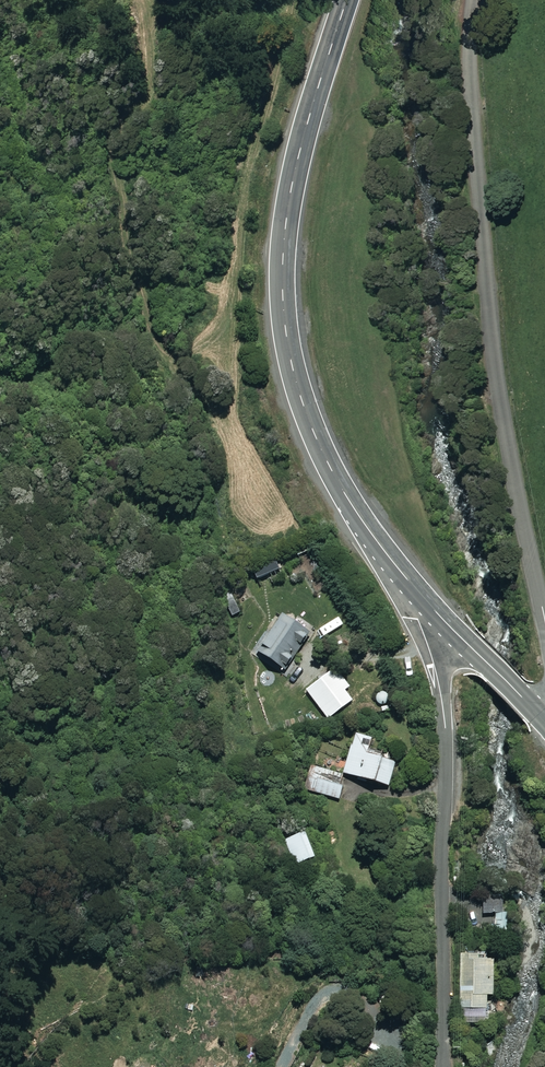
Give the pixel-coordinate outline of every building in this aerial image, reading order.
[(281,570),(274,555),(251,566),(257,581),(281,570)] [(309,635),(279,614),(254,650),(283,671),(309,635)] [(349,687),(335,669),(305,691),(327,720),(352,701),(344,691),(349,687)] [(371,739),(356,734),(343,774),(387,788),(395,763),(367,754),(371,739)] [(343,776),(319,769),(312,792),(339,800),(342,788),(339,787),(343,776)] [(316,856),(307,831),(285,839),(294,864),(316,856)] [(483,893),(483,911),(495,911),(495,933),(511,933),(510,893),(483,893)] [(496,993),(495,956),(487,956),(487,952),(462,952),(462,1017),(489,1017),(488,993),(496,993)]
